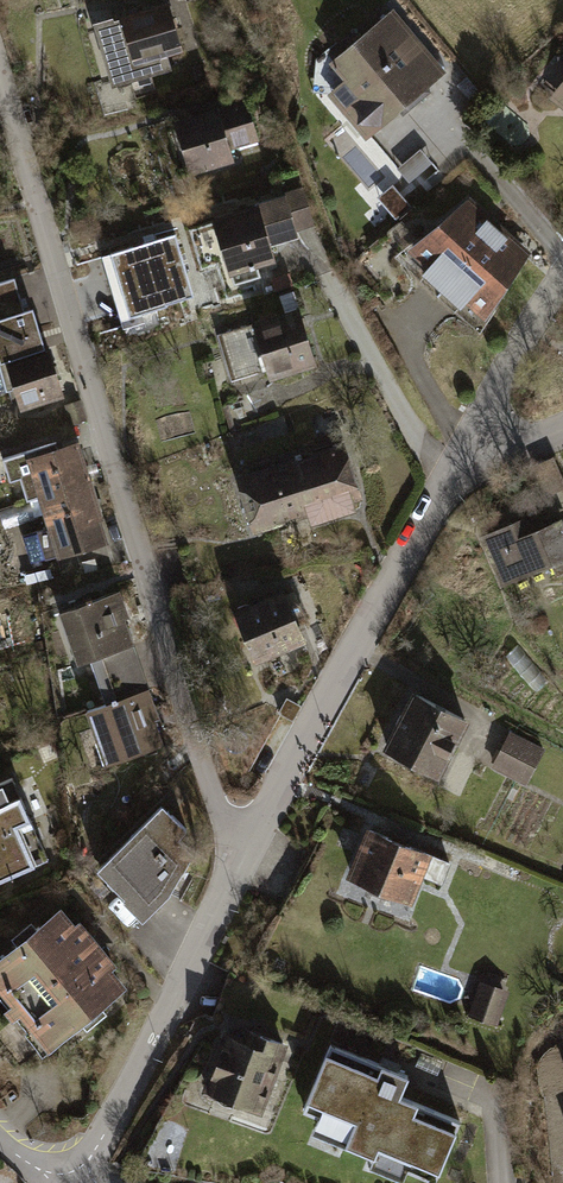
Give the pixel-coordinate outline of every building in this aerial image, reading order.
[(170,12),(93,32),(109,94),(131,89),(134,99),(172,89),(166,65),(183,60),(170,12)] [(425,85),(440,71),(392,14),(334,62),(349,80),(333,93),(366,131),(381,118),(384,121),(408,100),(420,102),(431,92),(425,85)] [(551,104),(562,114),(562,89),(551,104)] [(381,118),(366,131),(409,182),(433,162),(440,171),(449,163),(408,114),(408,100),(384,121),(381,118)] [(249,106),(174,130),(191,185),(239,170),(234,156),(262,147),(249,106)] [(286,202),(296,233),(312,228),(301,192),(285,197),(286,202)] [(258,210),(269,250),(298,241),(296,233),(286,202),(258,210)] [(443,298),(501,231),(469,204),(406,255),(427,275),(422,281),(443,298)] [(258,210),(213,224),(233,292),(255,285),(252,277),(275,270),(269,250),(258,210)] [(501,231),(443,298),(462,315),(467,310),(488,327),(530,256),(501,231)] [(193,295),(174,235),(111,254),(122,291),(129,289),(136,312),(193,295)] [(285,277),(264,283),(268,297),(289,291),(285,277)] [(0,287),(0,399),(13,395),(19,415),(60,403),(34,314),(24,317),(14,283),(0,287)] [(269,376),(272,385),(316,373),(300,314),(255,326),(269,376)] [(230,387),(269,376),(255,326),(217,336),(230,387)] [(80,402),(64,406),(70,426),(85,422),(80,402)] [(56,442),(3,459),(10,481),(20,478),(27,500),(41,496),(89,482),(78,443),(59,450),(56,442)] [(344,450),(237,481),(253,535),(307,519),(310,528),(356,515),(354,506),(360,504),(344,450)] [(89,482),(41,496),(51,528),(52,533),(98,520),(100,519),(89,482)] [(502,592),(551,571),(556,580),(562,577),(562,522),(552,526),(546,512),(480,540),(502,592)] [(104,543),(98,520),(52,533),(51,528),(23,536),(31,564),(104,543)] [(264,606),(231,618),(252,671),(303,652),(296,633),(309,628),(301,608),(289,613),(283,599),(280,600),(277,593),(261,600),(264,606)] [(117,597),(58,617),(75,668),(90,663),(131,649),(135,648),(117,597)] [(517,648),(504,659),(538,698),(550,686),(517,648)] [(98,689),(140,675),(131,649),(90,663),(98,689)] [(98,689),(105,709),(147,695),(140,675),(98,689)] [(105,709),(85,716),(104,770),(165,749),(147,695),(105,709)] [(466,726),(418,699),(387,752),(436,780),(466,726)] [(546,753),(511,736),(494,770),(529,787),(546,753)] [(11,780),(0,784),(0,884),(48,863),(11,780)] [(163,813),(98,878),(146,927),(170,903),(196,857),(180,842),(186,836),(163,813)] [(451,867),(368,834),(349,880),(414,906),(423,884),(442,891),(451,867)] [(0,962),(0,1006),(7,1015),(1,1021),(10,1031),(16,1026),(45,1061),(123,998),(108,980),(112,976),(74,930),(70,933),(56,916),(0,962)] [(511,995),(482,985),(470,1020),(499,1030),(511,995)] [(203,1099),(262,1120),(288,1049),(237,1031),(234,1041),(225,1038),(203,1099)] [(330,1050),(303,1121),(347,1138),(338,1161),(376,1176),(382,1161),(440,1182),(443,1182),(466,1123),(411,1102),(418,1084),(330,1050)]
